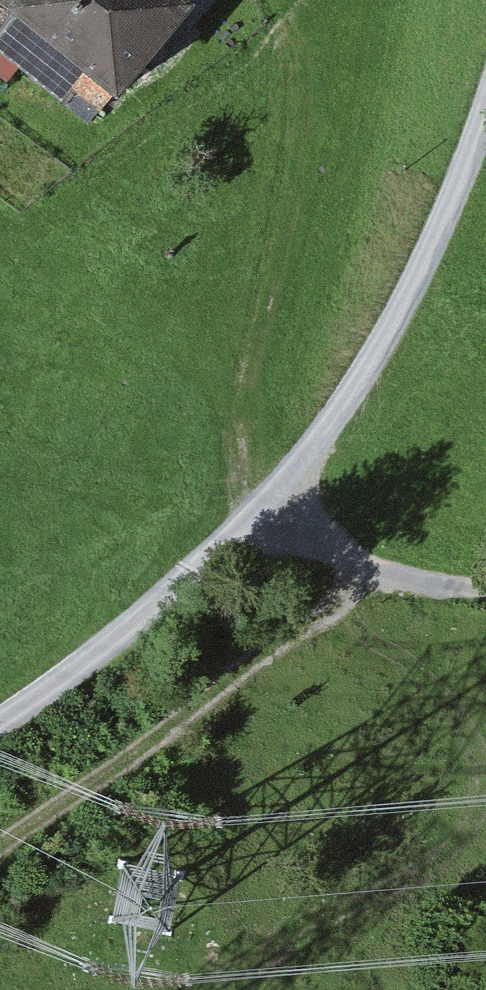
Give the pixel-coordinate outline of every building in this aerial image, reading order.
[(190,0),(15,0),(7,10),(113,95),(190,0)]
